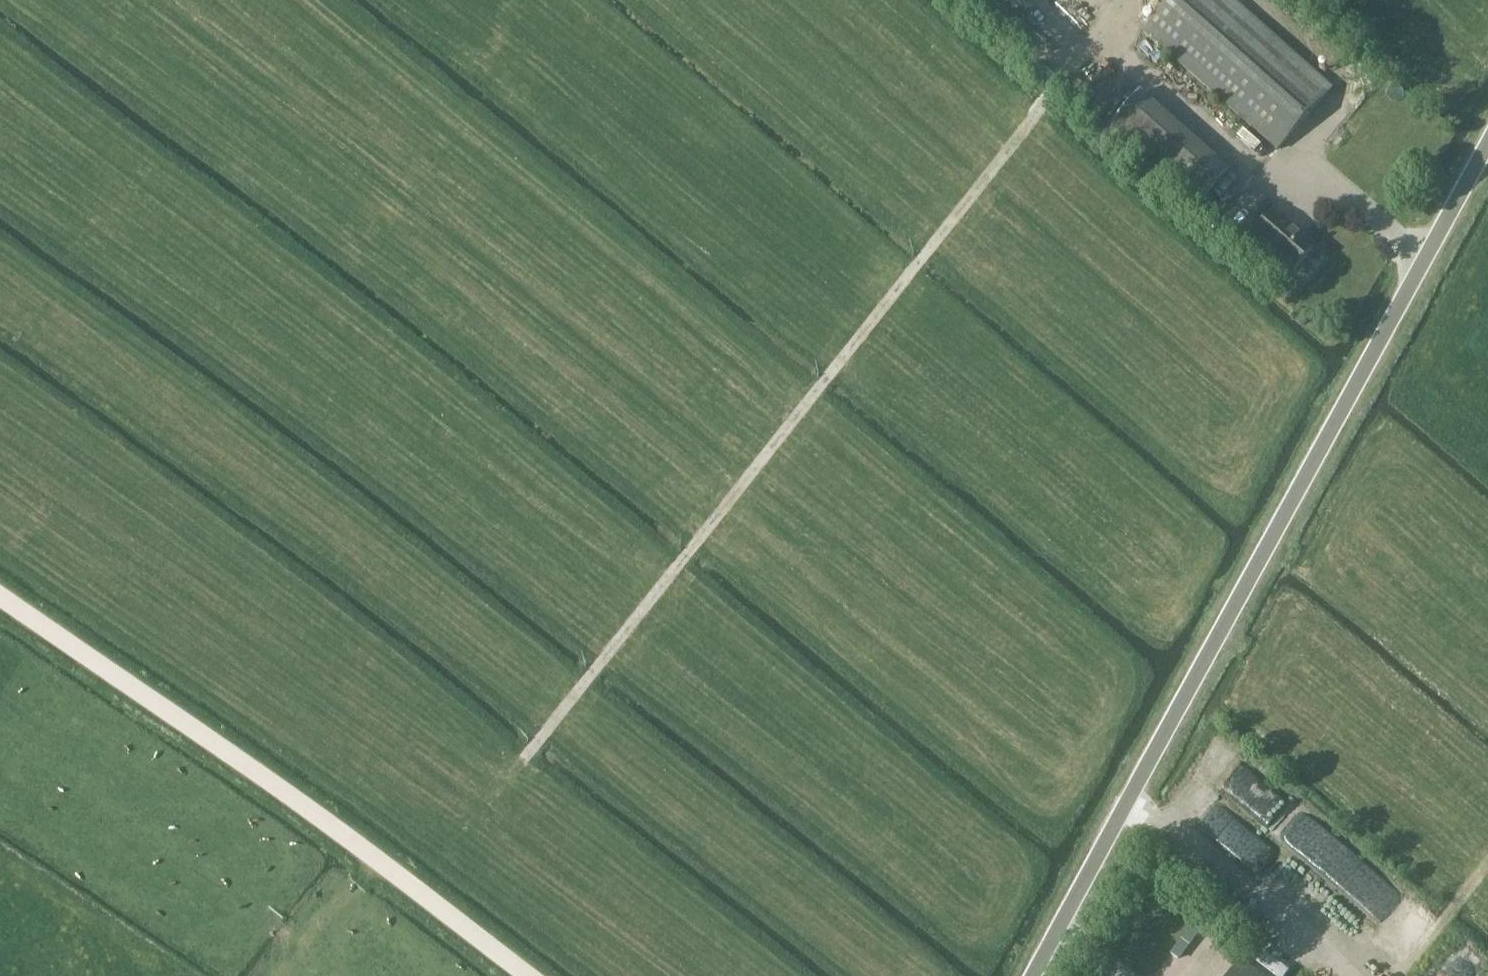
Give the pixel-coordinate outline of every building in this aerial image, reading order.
[(1279,151),(1334,89),(1233,0),(1175,0),(1146,33),(1279,151)] [(1142,93),(1110,129),(1200,210),(1232,174),(1142,93)] [(1317,248),(1277,213),(1256,237),(1295,272),(1317,248)] [(1193,927),(1180,944),(1194,954),(1206,937),(1193,927)] [(1242,960),(1230,975),(1263,975),(1242,960)]
